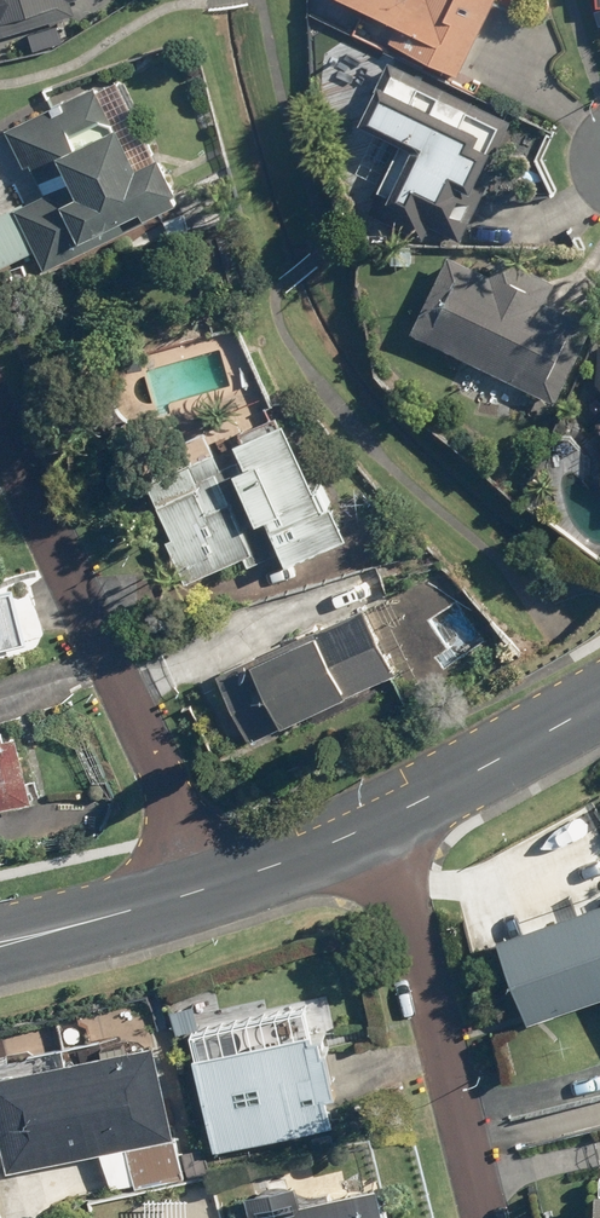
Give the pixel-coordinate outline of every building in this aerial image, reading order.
[(31,29),(36,50),(72,40),(66,20),(81,16),(77,1),(81,0),(0,0),(0,37),(31,29)] [(398,19),(391,36),(460,71),(496,0),(354,0),(398,19)] [(550,134),(393,57),(361,122),(394,138),(368,192),(377,196),(368,213),(423,239),(431,223),(461,237),(498,162),(529,177),(550,134)] [(104,86),(101,81),(12,127),(32,166),(13,176),(26,200),(0,213),(0,263),(1,265),(35,248),(46,268),(85,248),(81,239),(145,207),(149,214),(186,194),(125,75),(104,86)] [(497,276),(450,255),(413,333),(560,401),(597,323),(549,301),(559,279),(507,255),(497,276)] [(288,418),(148,482),(193,582),(246,558),(248,564),(288,546),(294,560),(353,533),(330,482),(319,487),(288,418)] [(29,641),(14,589),(0,592),(0,649),(29,641)] [(401,667),(370,602),(221,673),(252,739),(401,667)] [(0,677),(0,850),(130,821),(68,660),(0,677)] [(503,934),(532,1021),(599,998),(599,901),(503,934)] [(312,1005),(198,1030),(223,1146),(339,1121),(333,1091),(343,1089),(330,1028),(318,1031),(312,1005)] [(6,1162),(8,1170),(105,1152),(112,1192),(184,1178),(158,1040),(77,1056),(76,1049),(0,1063),(0,1163),(6,1162)] [(250,1189),(256,1217),(396,1217),(386,1178),(305,1199),(299,1177),(250,1189)]
